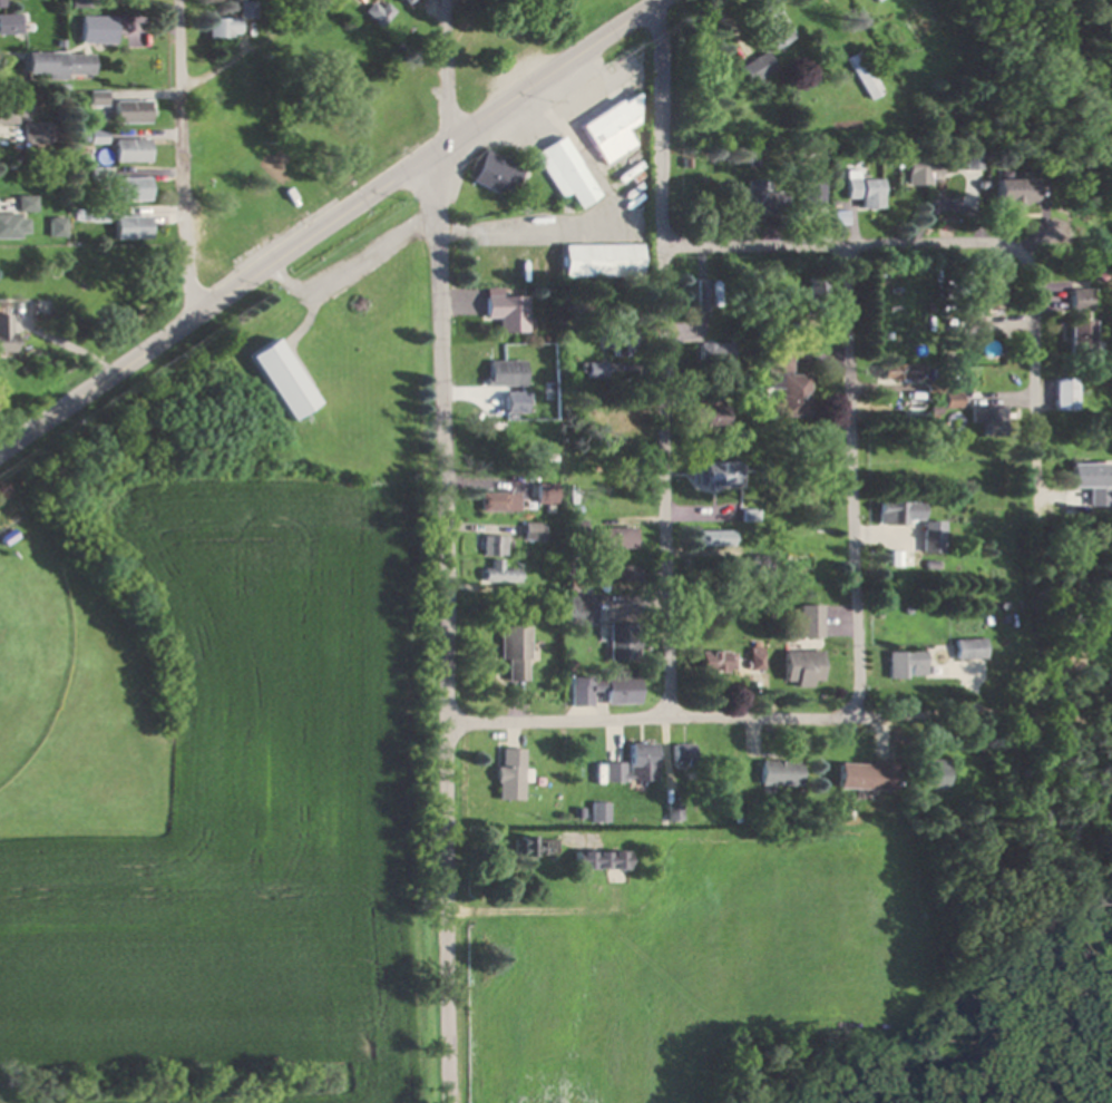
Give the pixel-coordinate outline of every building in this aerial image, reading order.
[(70,9),(94,8),(93,0),(69,0),(70,9)] [(793,37),(771,0),(768,0),(748,12),(771,50),(793,37)] [(380,27),(393,13),(383,4),(378,9),(371,3),(363,12),(380,27)] [(0,16),(0,36),(18,36),(18,16),(0,16)] [(79,17),(79,45),(113,45),(113,17),(79,17)] [(207,19),(207,39),(237,39),(237,19),(207,19)] [(870,100),(883,92),(859,51),(846,59),(870,100)] [(739,66),(749,84),(775,70),(765,53),(739,66)] [(90,54),(21,54),(21,78),(90,77),(90,54)] [(601,165),(634,147),(625,130),(642,120),(628,96),(579,125),(601,165)] [(21,101),(0,101),(0,125),(21,125),(21,101)] [(112,102),(112,124),(147,124),(147,102),(112,102)] [(48,124),(22,124),(22,147),(48,147),(48,124)] [(532,154),(560,199),(569,193),(579,209),(599,197),(562,136),(532,154)] [(147,140),(113,140),(113,163),(147,163),(147,140)] [(522,167),(482,150),(468,181),(509,198),(522,167)] [(907,187),(939,187),(939,157),(907,157),(907,187)] [(845,199),(860,199),(860,210),(881,210),(881,180),(859,180),(859,171),(845,172),(845,199)] [(823,175),(801,175),(801,205),(823,205),(823,175)] [(113,179),(113,202),(149,202),(149,179),(113,179)] [(1031,181),(991,181),(991,205),(1031,205),(1031,181)] [(748,183),(748,213),(764,213),(763,182),(748,183)] [(25,213),(34,213),(34,197),(15,197),(15,214),(0,214),(0,240),(25,240),(25,213)] [(149,217),(114,217),(114,241),(149,241),(149,217)] [(561,278),(639,278),(639,246),(561,246),(561,278)] [(973,309),(997,309),(997,279),(973,279),(973,309)] [(698,310),(710,310),(710,282),(698,282),(698,310)] [(825,299),(824,283),(813,284),(814,300),(825,299)] [(1088,289),(1068,289),(1068,312),(1088,312),(1088,289)] [(497,332),(526,332),(526,293),(484,293),(484,318),(498,318),(497,332)] [(11,352),(12,314),(0,313),(0,352),(11,352)] [(1089,321),(1065,321),(1065,350),(1089,350),(1089,321)] [(314,406),(275,337),(247,353),(287,421),(314,406)] [(713,348),(713,362),(724,362),(724,348),(713,348)] [(807,374),(789,374),(789,350),(763,349),(762,372),(768,372),(768,389),(780,389),(779,416),(807,416),(807,374)] [(523,386),(523,360),(486,360),(486,386),(523,386)] [(917,363),(880,363),(880,379),(917,379),(917,363)] [(1074,378),(1052,378),(1052,410),(1074,410),(1074,378)] [(960,393),(944,393),(944,407),(960,407),(960,393)] [(728,428),(728,405),(697,405),(697,428),(728,428)] [(979,427),(979,436),(1001,436),(1001,408),(971,408),(971,427),(979,427)] [(696,462),(696,486),(740,486),(740,462),(696,462)] [(1106,462),(1068,462),(1068,487),(1090,487),(1090,506),(1106,506),(1106,462)] [(535,504),(553,504),(553,483),(535,483),(535,504)] [(477,491),(477,512),(506,512),(506,491),(477,491)] [(877,502),(877,524),(921,524),(921,502),(877,502)] [(922,553),(943,553),(943,522),(922,522),(922,553)] [(634,549),(634,528),(600,528),(600,549),(634,549)] [(480,556),(504,556),(504,536),(480,536),(480,556)] [(480,583),(518,583),(518,569),(501,569),(501,560),(489,560),(489,569),(480,569),(480,583)] [(590,593),(561,593),(561,624),(590,624),(590,593)] [(818,605),(796,605),(796,637),(818,637),(818,605)] [(606,660),(635,660),(635,621),(606,620),(606,660)] [(495,660),(502,660),(502,679),(524,679),(524,626),(495,626),(495,660)] [(953,659),(983,659),(983,639),(953,639),(953,659)] [(734,652),(698,652),(698,673),(734,673),(734,652)] [(782,652),(782,683),(792,683),(792,686),(819,686),(819,652),(782,652)] [(923,678),(923,652),(886,652),(886,678),(923,678)] [(568,705),(591,705),(591,691),(601,691),(601,676),(568,676),(568,705)] [(603,703),(636,703),(636,676),(603,676),(603,703)] [(655,743),(627,743),(627,763),(603,763),(603,781),(655,780),(655,743)] [(693,766),(693,744),(672,744),(672,766),(693,766)] [(496,800),(521,800),(521,748),(496,748),(496,800)] [(944,788),(944,760),(911,760),(911,788),(944,788)] [(760,786),(800,786),(800,762),(760,762),(760,786)] [(836,789),(889,790),(889,764),(836,763),(836,789)] [(607,823),(607,802),(591,802),(591,823),(607,823)] [(514,866),(534,866),(534,855),(555,854),(555,837),(513,838),(514,866)] [(573,851),(573,869),(627,869),(627,851),(573,851)]
